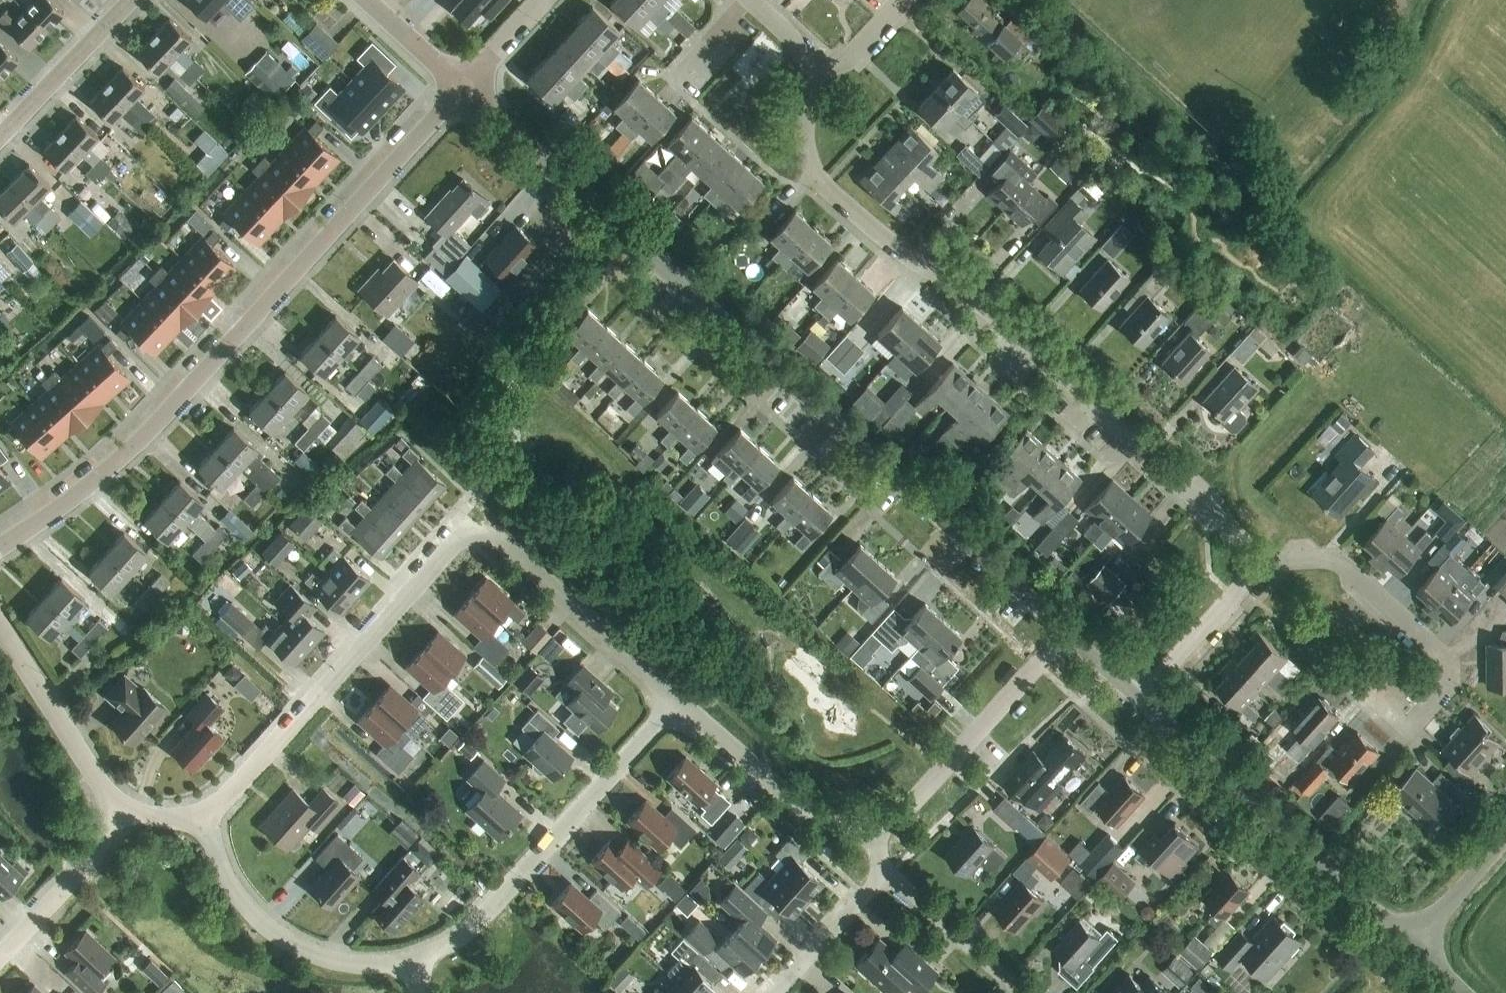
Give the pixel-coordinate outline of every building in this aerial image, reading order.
[(47,31),(64,13),(50,0),(32,0),(34,1),(25,10),(47,31)] [(186,2),(206,20),(220,5),(237,21),(253,5),(248,0),(187,0),(186,2)] [(504,0),(460,0),(452,9),(468,24),(481,9),(490,17),(504,0)] [(610,2),(637,27),(646,17),(654,24),(662,17),(644,0),(612,0),(610,2)] [(662,17),(669,9),(661,1),(662,0),(644,0),(662,17)] [(981,0),(969,0),(958,12),(975,28),(972,31),(1001,59),(1021,37),(981,0)] [(576,25),(613,59),(619,51),(609,42),(619,31),(592,7),(576,25)] [(673,8),(663,18),(685,38),(695,28),(675,9),(673,8)] [(25,10),(16,20),(6,10),(0,16),(0,21),(8,28),(29,49),(47,31),(25,10)] [(175,57),(196,79),(205,70),(194,59),(193,60),(182,49),(191,40),(169,19),(153,36),(175,57)] [(322,60),(339,43),(317,22),(300,40),(322,60)] [(606,66),(613,59),(576,25),(560,42),(586,66),(595,57),(606,66)] [(189,86),(196,79),(175,57),(153,36),(136,53),(158,74),(167,65),(189,86)] [(371,41),(355,58),(360,62),(346,76),(381,109),(401,87),(387,73),(395,64),(371,41)] [(577,76),(586,66),(560,42),(544,60),(580,93),(588,86),(577,76)] [(1,79),(18,61),(0,43),(0,78),(1,79)] [(619,51),(613,59),(619,65),(626,57),(619,51)] [(574,101),(580,93),(544,60),(528,77),(554,102),(563,91),(574,101)] [(273,102),(284,90),(255,63),(244,74),(273,102)] [(106,85),(128,106),(144,89),(122,68),(106,85)] [(976,92),(977,92),(953,70),(935,88),(971,122),(978,114),(975,111),(985,101),(976,92)] [(360,130),(381,109),(346,76),(333,90),(328,86),(313,103),(337,126),(346,117),(360,130)] [(204,107),(174,79),(165,88),(195,117),(204,107)] [(623,134),(656,97),(638,80),(614,107),(625,116),(615,127),(623,134)] [(305,105),(316,93),(304,81),(293,93),(305,105)] [(139,116),(128,106),(106,85),(90,102),(112,123),(120,114),(131,124),(143,135),(150,127),(139,116)] [(964,129),(971,122),(935,88),(918,107),(942,129),(952,118),(964,129)] [(656,97),(623,134),(630,140),(640,130),(650,139),(674,113),(656,97)] [(1017,136),(1027,125),(1003,103),(993,114),(1012,132),(998,147),(1003,151),(1016,136),(1017,136)] [(1052,143),(1069,126),(1044,103),(1028,120),(1052,143)] [(294,107),(288,114),(295,121),(302,115),(294,107)] [(139,116),(150,127),(158,118),(147,108),(139,116)] [(578,120),(565,109),(556,119),(576,136),(594,115),(587,109),(578,120)] [(59,134),(81,154),(92,165),(103,175),(111,182),(118,174),(89,147),(98,137),(76,116),(59,134)] [(276,116),(269,124),(277,131),(284,123),(276,116)] [(667,144),(678,153),(656,177),(664,184),(676,170),(709,134),(691,117),(667,144)] [(287,151),(317,179),(337,158),(315,137),(323,128),(316,121),(287,151)] [(894,145),(936,184),(943,177),(927,161),(937,151),(911,126),(894,145)] [(206,148),(195,162),(209,174),(230,150),(204,128),(195,138),(206,148)] [(65,172),(81,154),(59,134),(43,151),(65,172)] [(703,176),(727,149),(709,134),(661,187),(669,194),(684,178),(683,177),(693,167),(703,176)] [(929,192),(936,184),(894,145),(877,163),(903,187),(913,177),(929,192)] [(978,176),(988,166),(965,145),(955,155),(978,176)] [(711,202),(744,165),(727,149),(703,176),(713,185),(703,195),(711,202)] [(1004,210),(1028,183),(1036,174),(1028,166),(1009,150),(985,177),(995,186),(987,194),(1004,210)] [(296,200),(317,179),(287,151),(274,166),(264,157),(258,163),(296,200)] [(1064,182),(1075,171),(1059,156),(1049,168),(1064,182)] [(258,163),(251,170),(261,179),(247,193),(277,221),(296,200),(258,163)] [(893,197),(903,187),(877,163),(860,181),(902,220),(910,213),(893,197)] [(51,225),(60,217),(50,207),(40,197),(50,187),(28,165),(10,183),(31,205),(51,225)] [(103,175),(92,165),(85,172),(84,173),(96,184),(103,175)] [(744,165),(711,202),(718,209),(728,199),(738,208),(762,181),(744,165)] [(1168,169),(1162,176),(1169,182),(1175,175),(1168,169)] [(434,246),(424,257),(444,274),(453,264),(470,245),(453,229),(469,211),(477,218),(488,205),(481,198),(472,190),(473,189),(463,180),(443,202),(442,200),(426,217),(443,233),(432,244),(434,246)] [(0,192),(0,209),(13,223),(31,205),(10,183),(0,192)] [(1028,183),(1004,210),(1021,225),(1029,217),(1038,225),(1057,204),(1048,196),(1045,199),(1028,183)] [(226,231),(234,222),(256,243),(277,221),(247,193),(218,223),(226,231)] [(1062,274),(1095,238),(1078,223),(1086,214),(1070,199),(1043,229),(1052,237),(1039,252),(1062,274)] [(91,238),(103,224),(79,202),(67,215),(91,238)] [(124,239),(135,227),(118,211),(107,224),(124,239)] [(780,264),(813,227),(795,211),(771,237),(781,247),(772,257),(780,264)] [(682,224),(673,215),(665,224),(674,232),(682,224)] [(1112,258),(1133,234),(1121,224),(1100,247),(1112,258)] [(508,280),(538,247),(515,226),(485,260),(508,280)] [(813,227),(780,264),(787,271),(796,260),(806,270),(830,243),(813,227)] [(184,260),(213,288),(234,267),(212,246),(220,237),(213,230),(184,260)] [(45,277),(33,263),(33,262),(17,243),(5,253),(22,272),(23,271),(35,285),(45,277)] [(465,255),(445,277),(481,310),(501,288),(465,255)] [(779,264),(772,257),(765,265),(772,271),(779,264)] [(193,309),(213,288),(184,260),(170,275),(161,266),(155,272),(193,309)] [(417,282),(393,260),(376,279),(373,276),(360,290),(387,315),(417,282)] [(821,313),(855,276),(837,260),(813,287),(823,296),(814,306),(821,313)] [(1101,309),(1128,279),(1107,260),(1080,290),(1101,309)] [(1163,261),(1140,285),(1152,296),(1175,271),(1163,261)] [(789,273),(787,271),(780,265),(771,275),(780,283),(789,273)] [(447,303),(457,292),(429,267),(420,278),(447,303)] [(144,302),(174,330),(193,309),(155,272),(149,279),(158,288),(144,302)] [(855,276),(821,313),(829,320),(838,310),(848,319),(873,292),(855,276)] [(1142,346),(1169,317),(1147,296),(1120,326),(1142,346)] [(474,324),(484,314),(466,297),(456,307),(474,324)] [(1229,317),(1207,297),(1184,321),(1193,328),(1161,363),(1182,382),(1209,352),(1195,338),(1215,317),(1223,324),(1229,317)] [(144,302),(116,333),(123,340),(132,331),(153,352),(174,330),(144,302)] [(896,353),(921,325),(902,308),(877,335),(896,353)] [(585,350),(606,327),(587,310),(566,333),(581,346),(570,359),(577,365),(588,353),(585,350)] [(829,320),(823,315),(817,322),(822,327),(829,320)] [(93,342),(104,332),(89,316),(66,336),(71,342),(83,332),(93,342)] [(318,336),(341,356),(347,362),(354,354),(348,348),(358,337),(335,317),(318,336)] [(921,325),(896,353),(915,370),(940,343),(921,325)] [(1241,364),(1266,336),(1255,325),(1230,353),(1241,364)] [(604,367),(625,344),(606,327),(585,350),(588,353),(600,363),(589,376),(595,382),(607,370),(604,367)] [(813,363),(828,345),(811,330),(795,348),(813,363)] [(323,375),(341,356),(318,336),(301,355),(323,375)] [(78,367),(105,397),(127,377),(107,355),(116,347),(109,339),(78,367)] [(843,374),(864,351),(855,343),(834,365),(843,374)] [(623,384),(643,361),(625,344),(604,367),(607,370),(618,380),(607,393),(614,399),(625,387),(623,384)] [(1303,364),(1311,355),(1300,346),(1292,354),(1303,364)] [(359,371),(368,380),(371,377),(381,365),(372,357),(359,371)] [(623,384),(625,387),(637,397),(626,409),(633,416),(645,403),(642,401),(663,379),(643,361),(623,384)] [(947,407),(971,381),(953,364),(914,407),(905,399),(886,420),(882,425),(895,436),(904,425),(903,424),(916,409),(922,414),(937,398),(947,407)] [(84,416),(105,397),(78,367),(64,380),(55,371),(48,377),(84,416)] [(514,381),(521,373),(513,367),(507,374),(514,381)] [(1230,432),(1236,432),(1246,421),(1245,415),(1239,409),(1257,389),(1233,367),(1203,401),(1222,418),(1219,422),(1230,432)] [(354,395),(368,380),(359,371),(345,387),(354,395)] [(290,412),(296,418),(303,409),(298,404),(307,393),(284,372),(267,391),(290,412)] [(35,405),(62,435),(84,416),(48,377),(42,382),(50,392),(35,405)] [(943,433),(950,440),(990,397),(971,381),(947,407),(958,417),(943,433)] [(886,420),(905,399),(911,393),(901,383),(880,406),(881,407),(877,412),(886,420)] [(273,431),(290,412),(267,391),(250,411),(273,431)] [(675,432),(696,409),(677,392),(656,415),(671,429),(660,441),(667,447),(678,435),(675,432)] [(990,397),(950,440),(958,447),(973,431),(984,440),(1008,414),(990,397)] [(35,405),(4,433),(11,441),(20,433),(40,455),(62,435),(35,405)] [(675,432),(678,435),(690,446),(679,458),(686,464),(698,451),(695,449),(716,427),(696,409),(675,432)] [(373,434),(382,424),(367,411),(359,421),(373,434)] [(308,428),(316,436),(330,421),(321,413),(308,428)] [(1341,414),(1331,424),(1339,432),(1340,433),(1349,422),(1341,414)] [(341,456),(365,430),(349,416),(336,431),(326,442),(341,456)] [(1330,424),(1316,438),(1325,447),(1339,432),(1331,425),(1330,424)] [(256,485),(265,493),(279,477),(253,453),(256,449),(233,428),(216,447),(239,468),(256,485)] [(303,451),(316,436),(308,428),(294,443),(303,451)] [(738,469),(759,447),(740,429),(719,452),(734,466),(723,478),(729,484),(741,472),(738,469)] [(1005,490),(1044,446),(1026,430),(1002,456),(1012,466),(997,483),(1005,490)] [(1340,517),(1375,479),(1361,467),(1374,452),(1356,436),(1336,457),(1342,462),(1314,494),(1340,517)] [(1038,490),(1063,463),(1044,446),(1005,490),(1013,497),(1028,480),(1038,490)] [(199,467),(221,487),(239,468),(216,447),(199,467)] [(399,477),(429,504),(446,486),(417,460),(419,457),(408,447),(401,455),(411,464),(402,474),(399,477)] [(738,469),(741,472),(752,483),(741,495),(748,501),(760,488),(758,486),(778,464),(759,447),(738,469)] [(310,478),(319,469),(301,452),(292,462),(310,478)] [(668,463),(659,454),(651,463),(660,472),(668,463)] [(1063,463),(1038,490),(1049,499),(1034,516),(1042,523),(1081,480),(1063,463)] [(399,477),(402,474),(392,465),(385,473),(395,482),(383,495),(413,522),(429,504),(399,477)] [(776,527),(783,533),(794,521),(788,516),(809,493),(793,478),(772,501),(787,514),(776,527)] [(672,486),(665,480),(658,487),(664,493),(672,486)] [(205,541),(214,549),(228,534),(219,526),(215,530),(198,514),(195,517),(192,514),(202,502),(179,481),(162,501),(185,522),(205,541)] [(1124,545),(1151,516),(1112,481),(1085,510),(1096,520),(1083,534),(1100,550),(1113,536),(1124,545)] [(252,507),(265,493),(256,485),(243,499),(252,507)] [(682,503),(695,515),(711,498),(698,485),(682,503)] [(788,516),(794,521),(806,531),(795,544),(801,550),(813,537),(811,535),(831,513),(809,493),(788,516)] [(397,540),(413,522),(383,495),(371,509),(361,500),(354,508),(364,517),(367,513),(397,540)] [(735,523),(747,510),(735,499),(723,513),(735,523)] [(168,541),(185,522),(162,501),(145,520),(168,541)] [(1377,565),(1405,534),(1394,525),(1405,512),(1398,506),(1365,543),(1375,553),(1370,559),(1377,565)] [(322,522),(304,507),(288,525),(306,540),(322,522)] [(243,542),(252,531),(249,528),(230,511),(228,509),(219,520),(243,542)] [(1455,510),(1436,531),(1447,540),(1465,520),(1455,510)] [(1047,565),(1053,558),(1048,554),(1078,521),(1068,511),(1036,547),(1038,548),(1034,553),(1047,565)] [(381,558),(397,540),(367,513),(364,517),(355,526),(345,518),(338,526),(349,535),(352,532),(381,558)] [(743,520),(726,539),(739,552),(756,532),(743,520)] [(1456,531),(1445,543),(1457,554),(1468,542),(1456,531)] [(275,566),(295,545),(280,532),(261,553),(275,566)] [(1405,534),(1377,565),(1384,572),(1390,566),(1400,575),(1434,538),(1427,532),(1416,544),(1405,534)] [(106,552),(129,573),(147,554),(124,533),(106,552)] [(201,563),(214,549),(205,541),(192,555),(201,563)] [(852,589),(877,561),(860,545),(843,563),(828,549),(817,561),(823,567),(817,574),(831,586),(841,584),(843,581),(852,589)] [(328,573),(356,598),(371,581),(333,548),(326,556),(336,564),(328,573)] [(112,592),(129,573),(106,552),(89,571),(112,592)] [(1451,554),(1418,591),(1428,600),(1423,606),(1430,613),(1458,582),(1469,570),(1458,560),(1451,554)] [(1486,577),(1499,589),(1505,581),(1505,555),(1486,577)] [(877,561),(852,589),(860,597),(858,599),(857,609),(871,623),(888,604),(878,595),(895,577),(877,561)] [(1106,604),(1125,583),(1104,564),(1085,584),(1106,604)] [(356,598),(328,573),(321,580),(312,572),(304,581),(341,615),(356,598)] [(148,588),(157,595),(169,582),(160,574),(148,588)] [(67,619),(73,624),(80,616),(74,611),(84,600),(61,579),(44,598),(67,619)] [(470,596),(497,620),(505,612),(517,622),(524,614),(512,603),(513,603),(486,579),(470,596)] [(1458,582),(1430,613),(1437,619),(1443,613),(1453,622),(1486,586),(1480,580),(1468,592),(1458,582)] [(282,624),(310,649),(325,632),(308,617),(317,607),(290,583),(274,601),(290,615),(282,624)] [(143,612),(157,595),(148,588),(134,604),(143,612)] [(488,630),(497,620),(470,596),(454,614),(481,638),(473,647),(494,666),(509,649),(488,630)] [(85,634),(73,624),(67,619),(44,598),(26,617),(49,638),(59,627),(64,632),(66,630),(78,641),(71,649),(80,658),(94,642),(85,634)] [(310,649),(282,624),(274,633),(265,625),(261,629),(230,601),(219,614),(258,649),(267,639),(267,640),(295,665),(310,649)] [(117,636),(128,624),(106,604),(95,616),(117,636)] [(917,648),(943,620),(925,604),(908,622),(899,614),(882,633),(897,646),(906,643),(908,640),(917,648)] [(85,634),(94,642),(107,628),(98,620),(85,634)] [(943,620),(917,648),(928,658),(920,667),(919,665),(906,679),(930,700),(943,686),(941,685),(958,667),(944,654),(960,636),(943,620)] [(536,654),(551,636),(541,627),(531,639),(529,638),(524,644),(536,654)] [(1248,653),(1285,686),(1291,679),(1279,669),(1288,658),(1258,630),(1251,638),(1257,643),(1248,653)] [(1503,631),(1503,645),(1489,645),(1490,687),(1505,687),(1505,631),(1503,631)] [(422,650),(449,674),(465,657),(438,632),(422,650)] [(564,647),(553,638),(539,654),(549,664),(564,647)] [(442,682),(449,674),(422,650),(406,667),(430,689),(422,698),(446,719),(463,701),(442,682)] [(1279,693),(1285,686),(1248,653),(1239,663),(1233,658),(1226,665),(1257,693),(1266,682),(1279,693)] [(498,689),(507,678),(482,656),(473,667),(498,689)] [(238,674),(229,664),(220,674),(226,679),(232,680),(238,674)] [(526,695),(541,678),(525,664),(511,680),(526,695)] [(1247,703),(1257,693),(1226,665),(1220,672),(1226,677),(1217,688),(1253,721),(1259,714),(1247,703)] [(578,735),(588,724),(596,731),(616,709),(606,700),(613,693),(583,666),(566,685),(576,694),(566,704),(572,710),(562,721),(578,735)] [(253,696),(262,684),(244,671),(235,683),(253,696)] [(141,691),(139,689),(124,676),(106,696),(123,711),(112,724),(134,744),(166,708),(144,688),(141,691)] [(411,737),(426,720),(416,711),(417,710),(390,686),(374,703),(401,728),(410,736),(411,737)] [(194,771),(223,738),(208,725),(223,709),(206,694),(188,714),(197,723),(172,751),(194,771)] [(1300,762),(1327,732),(1326,731),(1339,716),(1320,698),(1293,728),(1301,735),(1288,751),(1300,762)] [(410,736),(401,728),(374,703),(358,721),(384,744),(376,753),(398,773),(413,756),(402,746),(410,736)] [(931,715),(921,705),(912,715),(922,725),(931,715)] [(491,720),(499,710),(494,706),(486,715),(491,720)] [(1284,717),(1274,709),(1265,719),(1274,727),(1284,717)] [(554,778),(571,758),(550,739),(559,730),(537,710),(521,728),(535,740),(524,752),(534,761),(533,763),(533,768),(539,774),(544,774),(546,771),(554,778)] [(1463,783),(1472,773),(1498,744),(1485,732),(1488,729),(1474,717),(1445,749),(1453,757),(1445,766),(1463,783)] [(447,726),(437,737),(447,745),(457,734),(447,726)] [(1263,741),(1254,733),(1245,742),(1254,751),(1263,741)] [(1306,772),(1292,788),(1302,797),(1306,792),(1310,795),(1321,782),(1325,786),(1340,770),(1352,781),(1379,752),(1358,733),(1347,745),(1344,742),(1337,749),(1331,744),(1306,772)] [(1060,782),(1085,755),(1064,735),(1042,759),(1034,751),(1003,784),(1023,802),(1037,814),(1039,811),(1041,813),(1065,786),(1060,782)] [(719,793),(713,788),(715,785),(685,758),(667,778),(697,805),(698,804),(704,809),(700,814),(711,824),(730,803),(719,793)] [(498,840),(521,814),(495,790),(504,780),(484,761),(467,780),(482,793),(466,811),(498,840)] [(1438,788),(1419,771),(1396,795),(1426,823),(1437,811),(1449,822),(1470,799),(1447,778),(1438,788)] [(1145,796),(1124,777),(1110,793),(1099,783),(1080,804),(1091,814),(1097,807),(1118,826),(1145,796)] [(365,793),(354,784),(342,797),(353,807),(365,793)] [(341,805),(323,789),(309,805),(293,790),(277,807),(279,809),(262,828),(286,849),(288,846),(290,848),(295,849),(301,843),(299,838),(297,836),(309,823),(318,831),(341,805)] [(365,798),(357,809),(368,818),(376,807),(365,798)] [(1015,829),(1026,817),(1005,798),(994,810),(1015,829)] [(663,817),(646,801),(627,821),(657,849),(668,837),(680,847),(696,830),(671,808),(663,817)] [(726,845),(746,820),(736,812),(716,837),(726,845)] [(1200,845),(1176,824),(1161,840),(1155,834),(1135,857),(1145,866),(1151,858),(1174,879),(1188,863),(1185,861),(1200,845)] [(996,868),(1006,857),(994,847),(995,846),(974,827),(947,857),(968,875),(980,862),(987,868),(992,869),(996,868)] [(331,908),(360,876),(353,869),(363,857),(337,834),(315,859),(328,870),(310,889),(320,898),(318,901),(326,908),(328,905),(331,908)] [(1107,834),(1080,864),(1096,878),(1123,848),(1107,834)] [(777,873),(807,900),(812,894),(815,895),(820,889),(819,887),(822,884),(800,864),(808,855),(789,838),(774,855),(785,864),(777,873)] [(423,860),(432,850),(419,839),(411,848),(423,860)] [(748,849),(736,839),(717,859),(728,870),(748,849)] [(1045,839),(1026,859),(1049,881),(1068,861),(1045,839)] [(627,857),(610,841),(591,861),(621,889),(632,876),(644,887),(660,868),(636,846),(627,857)] [(2,897),(3,899),(30,870),(29,869),(27,872),(15,861),(10,866),(0,857),(0,895),(2,897)] [(394,932),(424,899),(409,885),(420,874),(402,858),(373,890),(383,900),(372,912),(394,932)] [(1119,900),(1137,881),(1114,860),(1097,880),(1119,900)] [(1078,899),(1091,884),(1073,868),(1060,883),(1078,899)] [(807,900),(777,873),(769,882),(758,872),(743,889),(762,906),(770,897),(792,917),(795,914),(798,914),(803,909),(802,906),(807,900)] [(677,897),(686,886),(668,873),(660,884),(677,897)] [(1031,889),(1040,880),(1033,873),(1024,882),(1023,882),(996,912),(1017,931),(1035,912),(1037,914),(1047,903),(1031,889)] [(1249,891),(1230,873),(1214,890),(1211,888),(1203,897),(1217,910),(1209,920),(1216,926),(1225,917),(1226,918),(1249,891)] [(708,886),(700,879),(688,891),(701,903),(709,895),(708,886)] [(588,899),(571,884),(552,904),(583,931),(593,919),(605,929),(621,912),(596,890),(588,899)] [(732,933),(759,957),(775,939),(750,917),(758,907),(736,887),(720,903),(741,922),(732,933)] [(1268,978),(1300,942),(1274,918),(1252,942),(1241,933),(1219,958),(1231,969),(1243,955),(1268,978)] [(759,957),(732,933),(723,943),(699,921),(684,937),(706,957),(715,948),(743,974),(759,957)] [(1100,939),(1080,921),(1065,937),(1059,938),(1060,944),(1055,949),(1060,954),(1061,959),(1067,959),(1070,962),(1062,971),(1077,986),(1114,945),(1103,935),(1100,939)] [(109,979),(105,975),(113,967),(109,963),(113,959),(85,932),(66,951),(69,954),(76,961),(65,974),(85,992),(96,992),(109,979)] [(1198,969),(1213,951),(1195,935),(1179,952),(1198,969)] [(697,969),(706,960),(682,938),(679,942),(671,952),(679,959),(667,973),(678,983),(689,992),(723,992),(697,969)] [(879,940),(856,966),(886,992),(898,992),(905,985),(914,992),(920,992),(937,974),(905,944),(896,955),(879,940)] [(1180,987),(1194,972),(1176,956),(1162,971),(1180,987)] [(169,976),(151,959),(141,968),(159,986),(169,976)] [(619,991),(633,976),(623,967),(609,982),(619,991)] [(1130,975),(1114,992),(1168,992),(1150,977),(1142,986),(1130,975)] [(678,983),(669,992),(689,992),(678,983)]
